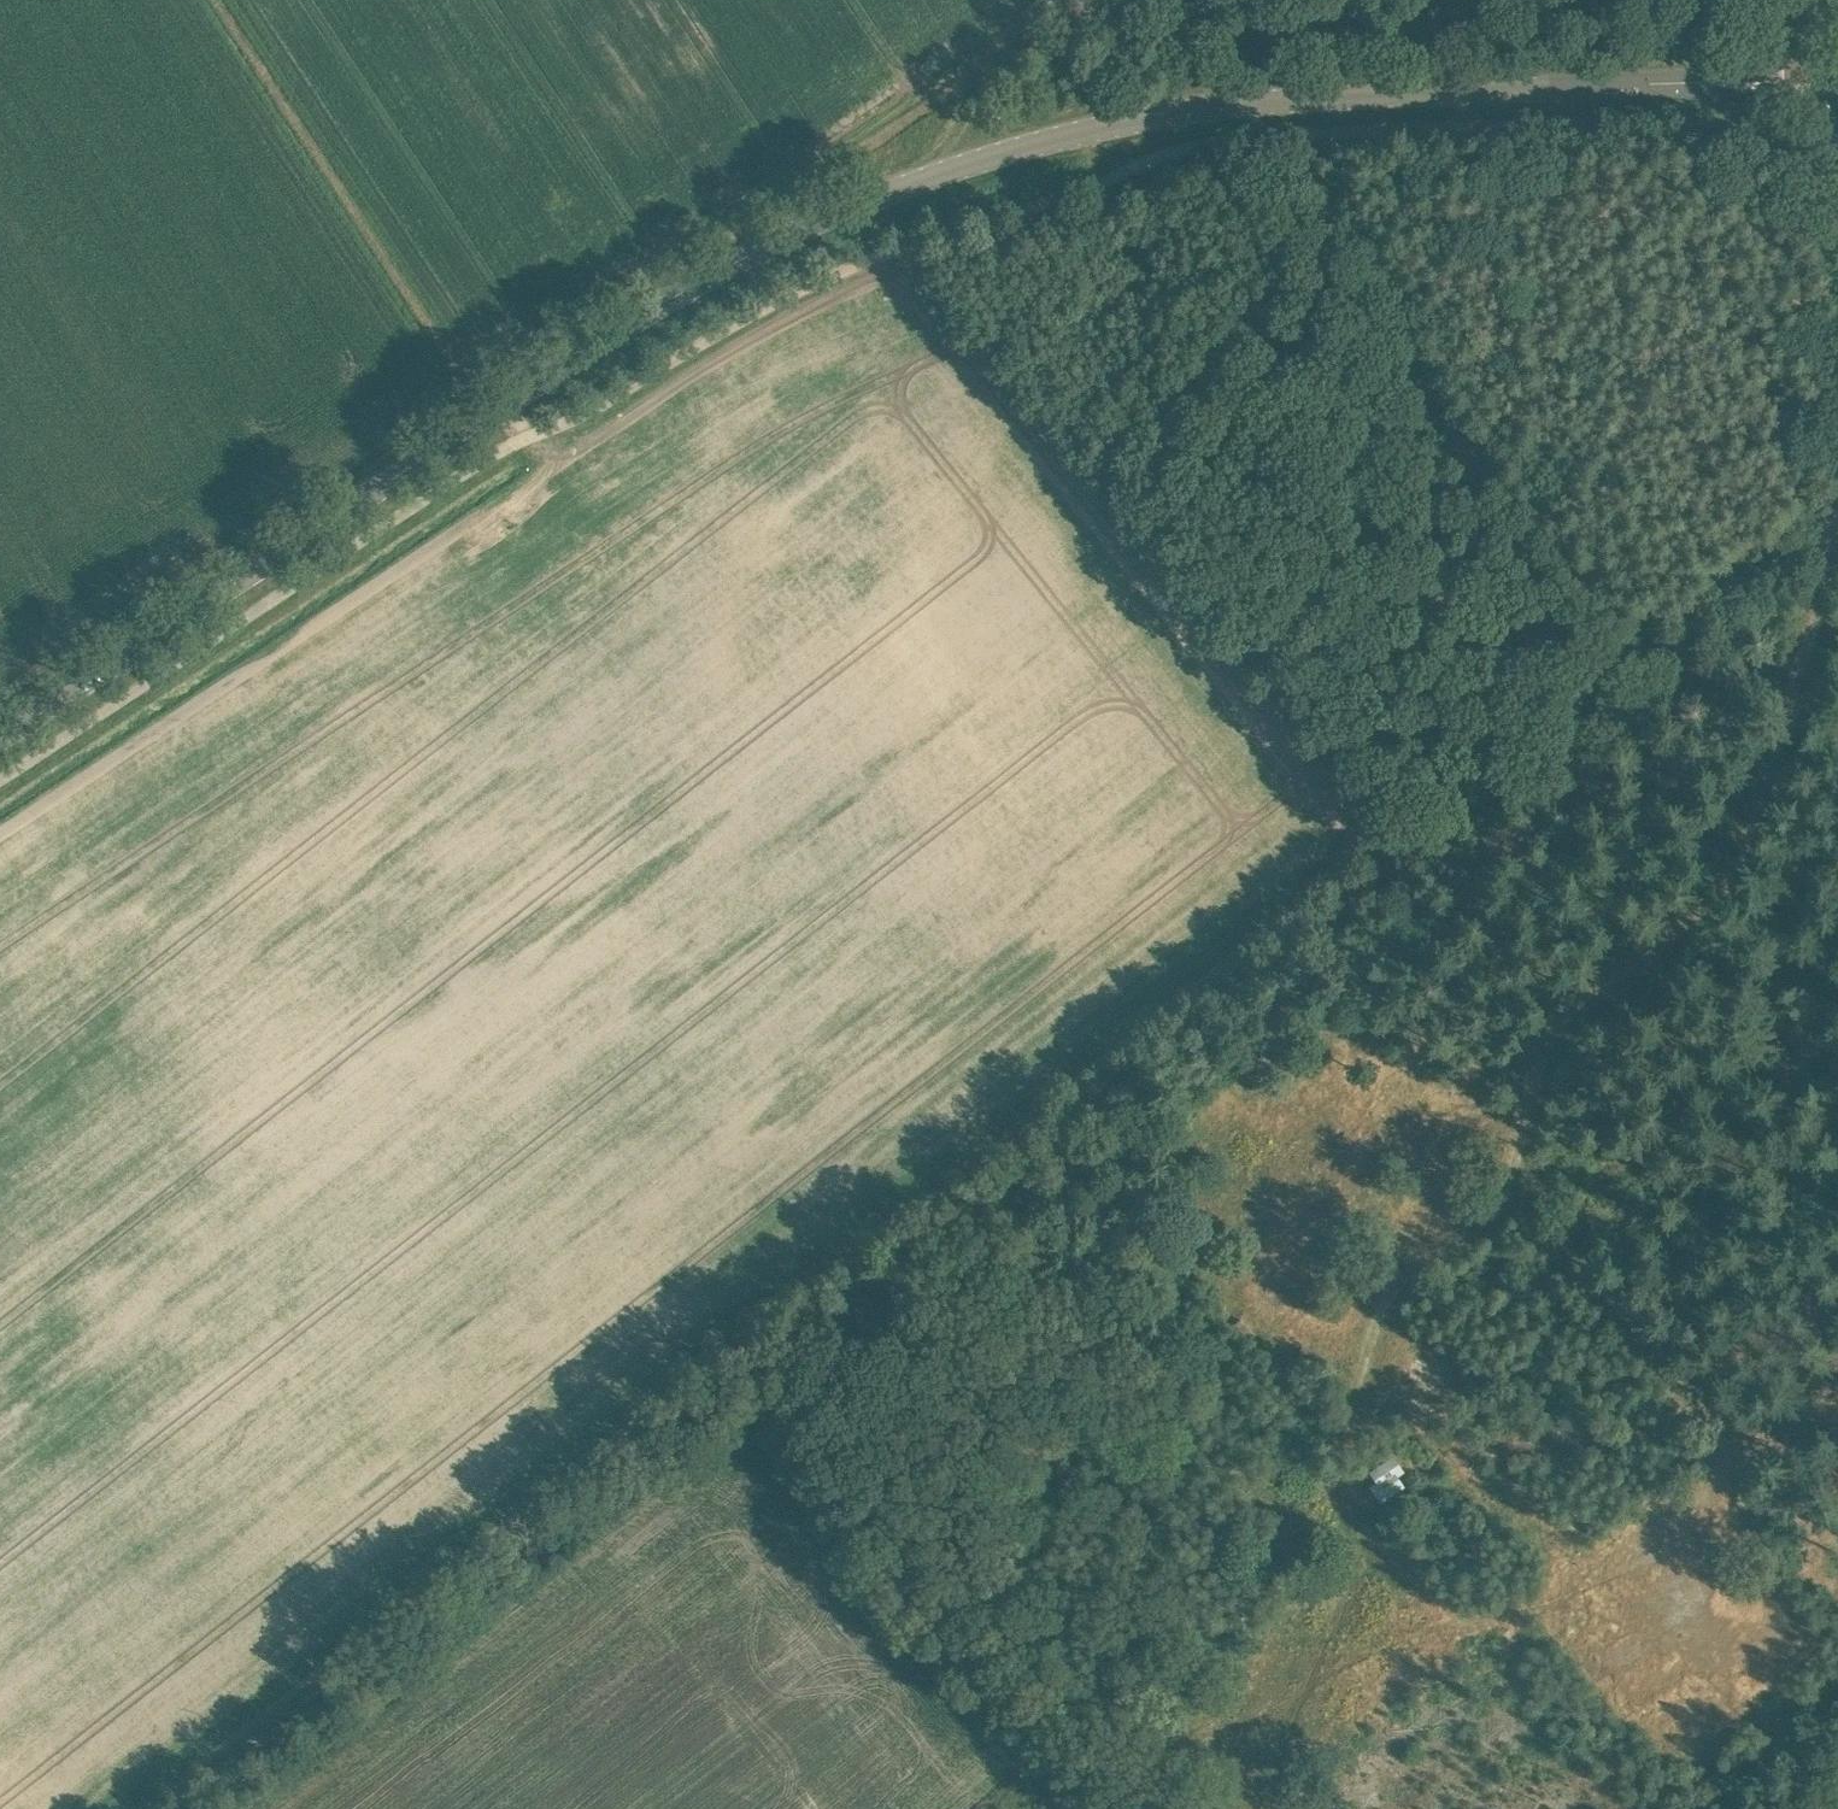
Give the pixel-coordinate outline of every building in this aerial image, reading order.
[(1372,1487),(1381,1500),(1401,1486),(1394,1476),(1401,1472),(1392,1459),(1372,1472),(1379,1483),(1372,1487)]
